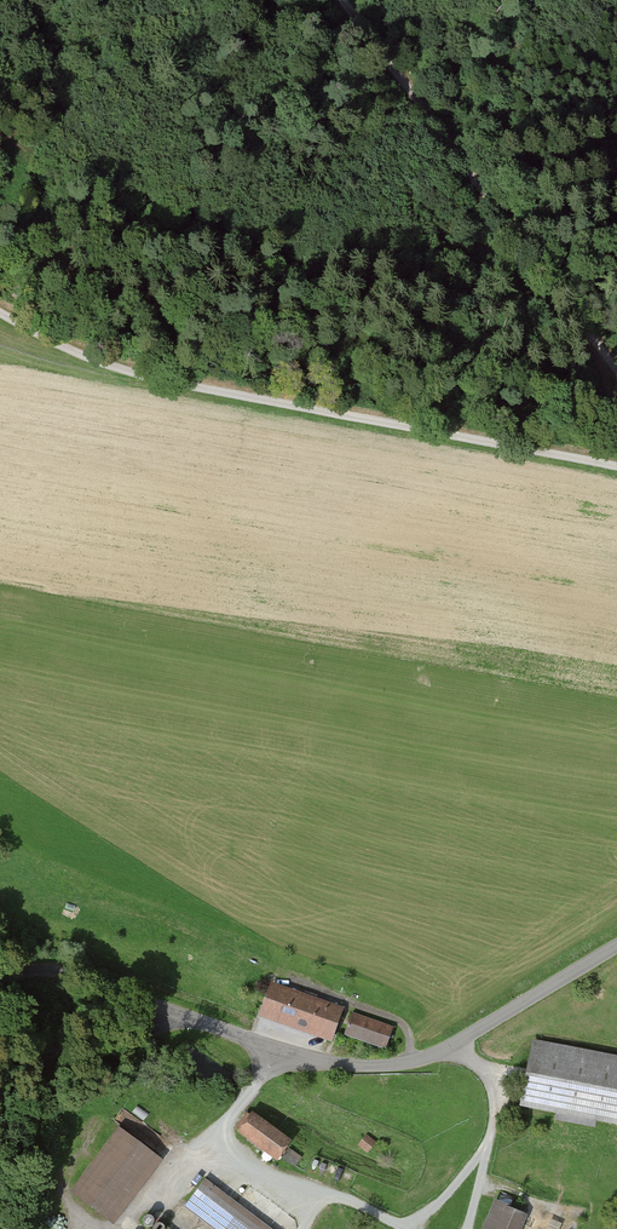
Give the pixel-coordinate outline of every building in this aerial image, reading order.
[(345,1008),(271,982),(259,1016),(333,1043),(345,1008)] [(394,1028),(353,1014),(345,1039),(386,1053),(394,1028)] [(533,1039),(521,1106),(616,1124),(616,1055),(533,1039)] [(252,1112),(238,1132),(279,1161),(293,1141),(252,1112)] [(164,1160),(118,1126),(70,1189),(116,1224),(164,1160)] [(296,1165),(302,1156),(292,1148),(285,1157),(296,1165)] [(206,1179),(185,1207),(215,1228),(274,1228),(206,1179)] [(497,1200),(485,1228),(523,1228),(530,1214),(497,1200)]
